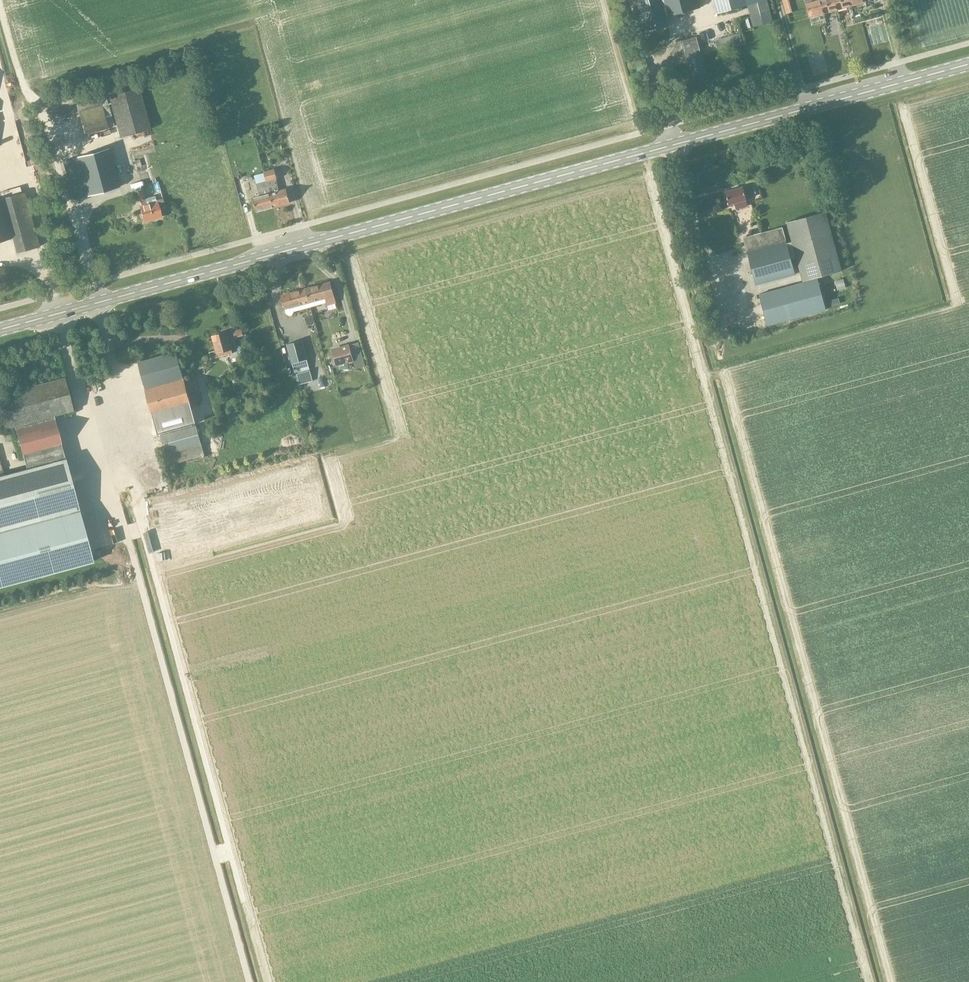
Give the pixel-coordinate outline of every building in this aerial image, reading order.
[(666,16),(662,0),(636,0),(644,32),(668,26),(666,16)] [(666,16),(700,7),(698,0),(662,0),(666,16)] [(716,13),(749,4),(755,26),(773,21),(767,0),(712,0),(716,13)] [(785,12),(791,10),(788,0),(781,0),(785,12)] [(819,0),(804,0),(809,18),(823,14),(819,0)] [(834,0),(819,0),(823,14),(837,10),(834,0)] [(851,6),(849,0),(834,0),(837,10),(851,6)] [(692,75),(705,72),(700,54),(697,55),(695,49),(686,52),(688,58),(687,58),(692,75)] [(109,96),(120,137),(150,129),(139,88),(109,96)] [(84,135),(108,129),(107,128),(114,126),(106,96),(76,104),(84,135)] [(75,157),(62,161),(73,199),(86,196),(119,187),(109,149),(75,157)] [(286,189),(279,191),(276,179),(274,169),(264,172),(266,181),(273,207),(290,203),(286,189)] [(256,211),(273,207),(266,181),(256,184),(260,196),(252,198),(256,211)] [(742,187),(725,192),(728,204),(734,203),(736,209),(747,206),(746,200),(746,199),(752,197),(749,185),(742,187)] [(138,207),(143,222),(160,217),(156,202),(147,204),(143,190),(136,192),(140,206),(138,207)] [(14,237),(12,237),(16,253),(39,247),(24,192),(4,198),(14,237)] [(12,237),(14,237),(4,198),(0,200),(0,241),(12,237)] [(756,285),(794,274),(790,260),(796,258),(802,281),(841,271),(824,212),(786,222),(791,242),(787,243),(782,227),(743,238),(756,285)] [(832,280),(836,290),(845,287),(840,277),(832,280)] [(768,326),(825,310),(816,278),(759,294),(768,326)] [(326,303),(325,298),(326,298),(322,285),(305,289),(309,302),(310,307),(326,303)] [(292,307),(309,302),(305,289),(280,296),(284,309),(286,316),(294,314),(292,307)] [(828,299),(831,305),(838,303),(835,296),(828,299)] [(227,332),(212,336),(216,353),(218,353),(231,349),(228,338),(235,336),(235,337),(243,335),(241,329),(227,333),(227,332)] [(277,337),(278,351),(285,350),(283,336),(277,337)] [(301,340),(286,344),(291,363),(307,359),(301,340)] [(349,346),(333,350),(337,365),(353,360),(349,346)] [(154,419),(191,408),(176,352),(138,362),(154,419)] [(53,415),(72,411),(63,377),(0,394),(0,405),(6,428),(15,425),(26,469),(4,475),(0,462),(0,529),(77,509),(53,415)] [(188,540),(305,506),(276,404),(197,427),(191,408),(154,419),(188,540)] [(77,509),(0,529),(0,587),(91,563),(77,509)]
